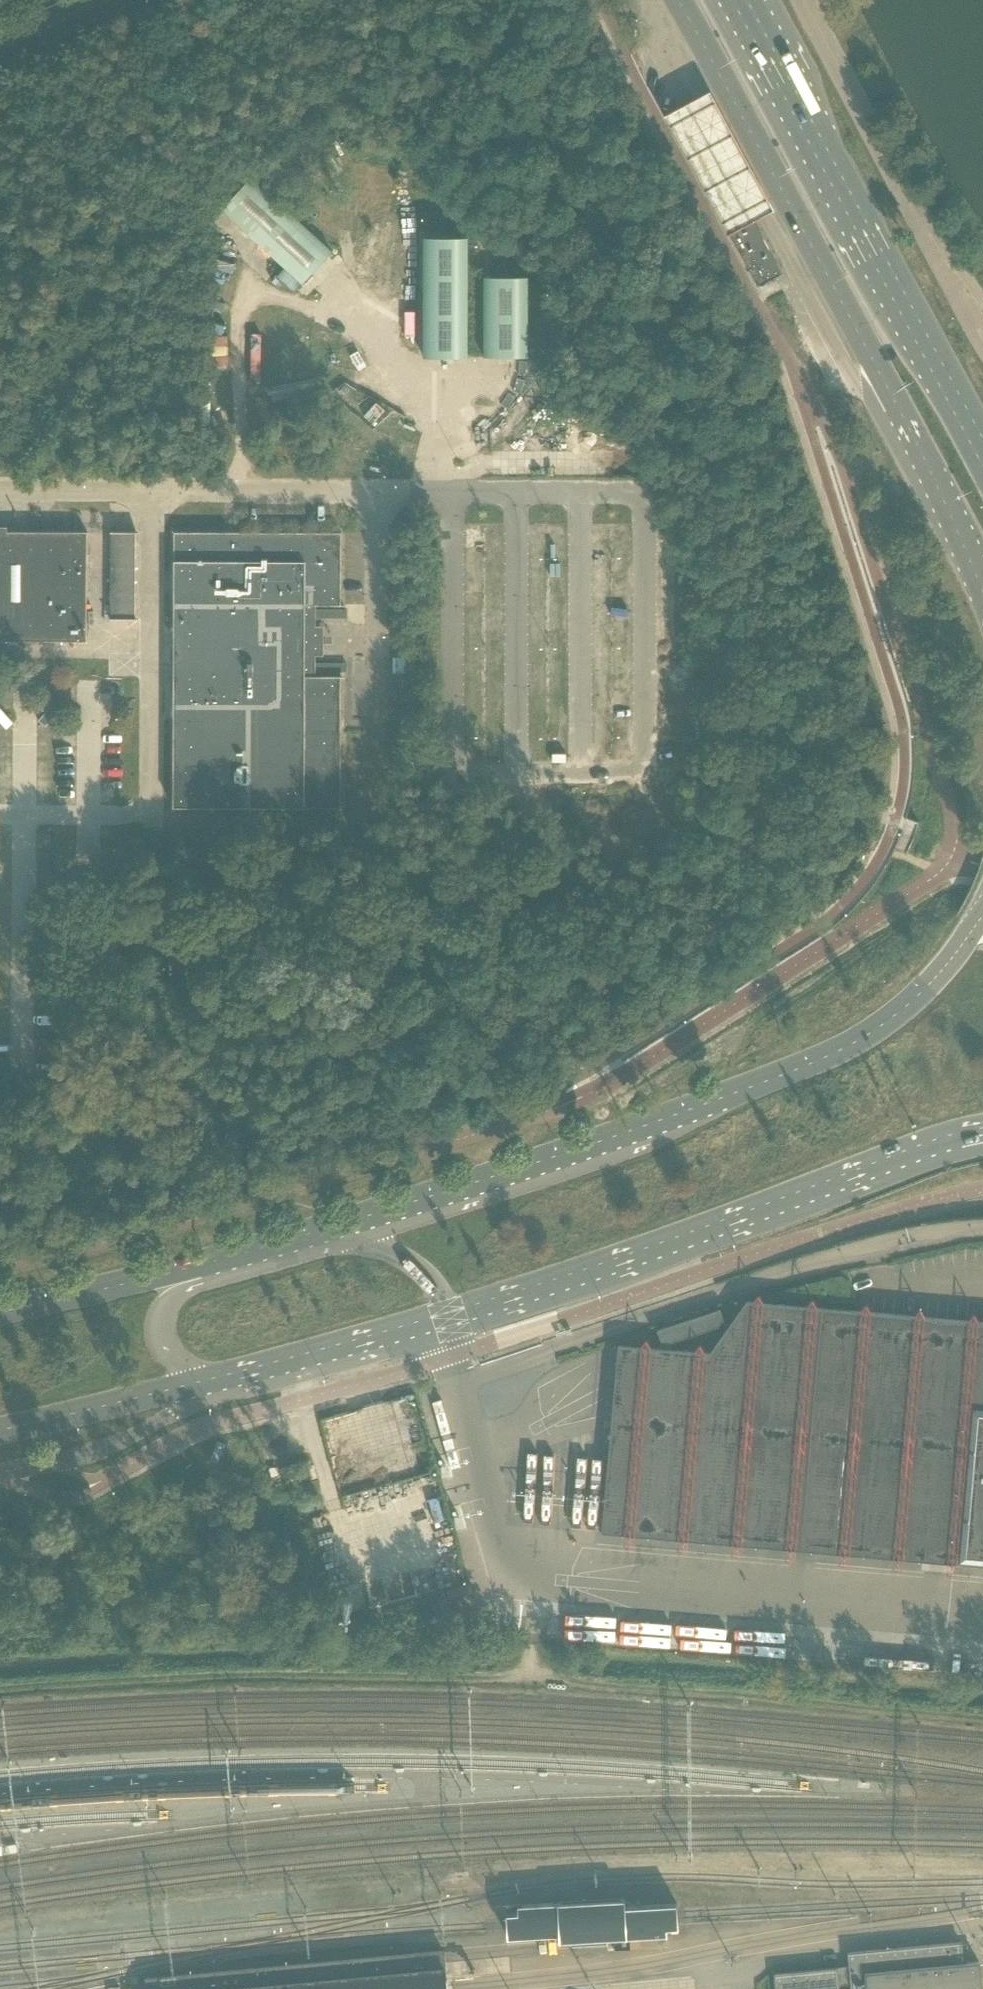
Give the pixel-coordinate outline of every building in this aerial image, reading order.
[(710,91),(664,116),(728,235),(774,210),(710,91)] [(248,183),(221,213),(281,265),(303,283),(327,255),(329,253),(248,183)] [(752,216),(728,229),(759,285),(782,273),(752,216)] [(424,237),(424,357),(468,357),(468,237),(424,237)] [(528,277),(484,277),(484,357),(528,357),(528,277)] [(263,329),(249,375),(299,390),(319,323),(261,305),(254,326),(263,329)] [(87,641),(87,532),(7,531),(6,531),(6,532),(0,532),(0,641),(87,641)] [(111,619),(135,619),(135,532),(111,532),(111,619)] [(316,676),(316,655),(324,655),(324,626),(316,626),(316,605),(341,605),(341,532),(235,532),(232,532),(232,537),(225,537),(225,532),(174,532),(174,576),(170,576),(170,590),(174,590),(174,633),(174,647),(174,657),(174,662),(174,676),(174,704),(174,728),(174,777),(174,791),(174,807),(340,807),(341,728),(336,728),(336,720),(341,720),(341,676),(316,676)] [(747,1301),(711,1353),(618,1345),(602,1534),(982,1566),(982,1322),(747,1301)] [(657,1330),(663,1345),(725,1325),(724,1322),(720,1309),(657,1330)] [(508,1938),(561,1934),(562,1941),(666,1934),(665,1927),(678,1927),(677,1916),(676,1904),(625,1907),(625,1899),(517,1905),(518,1913),(506,1914),(507,1926),(508,1938)] [(776,1988),(982,1988),(979,1961),(963,1963),(961,1942),(849,1953),(851,1978),(840,1979),(839,1968),(775,1974),(776,1988)] [(444,1959),(443,1950),(147,1979),(148,1988),(447,1988),(444,1959)]
